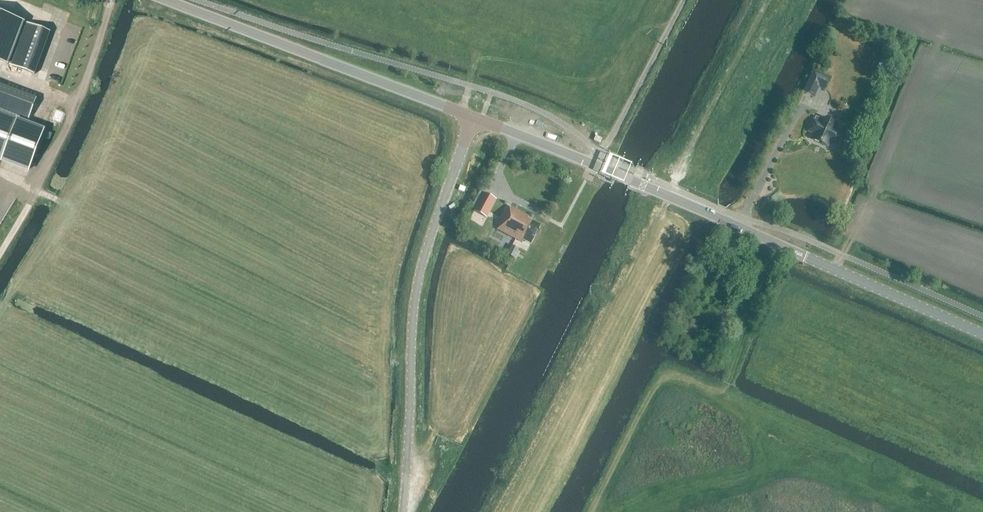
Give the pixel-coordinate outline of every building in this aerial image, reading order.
[(0,14),(0,62),(9,65),(25,23),(0,14)] [(34,74),(50,32),(25,23),(9,65),(34,74)] [(891,59),(880,57),(878,67),(888,70),(891,59)] [(824,91),(830,78),(813,71),(803,92),(816,97),(820,89),(824,91)] [(28,122),(37,99),(0,85),(0,111),(28,122)] [(30,170),(45,131),(0,114),(0,159),(30,170)] [(822,120),(816,117),(814,121),(813,120),(808,131),(816,135),(813,140),(827,146),(829,141),(837,144),(842,133),(834,130),(837,124),(823,118),(822,120)] [(487,219),(496,200),(483,194),(474,212),(487,219)] [(528,217),(510,207),(506,214),(505,213),(497,229),(522,243),(523,240),(530,244),(539,226),(527,219),(528,217)] [(514,258),(518,250),(512,246),(507,255),(514,258)]
